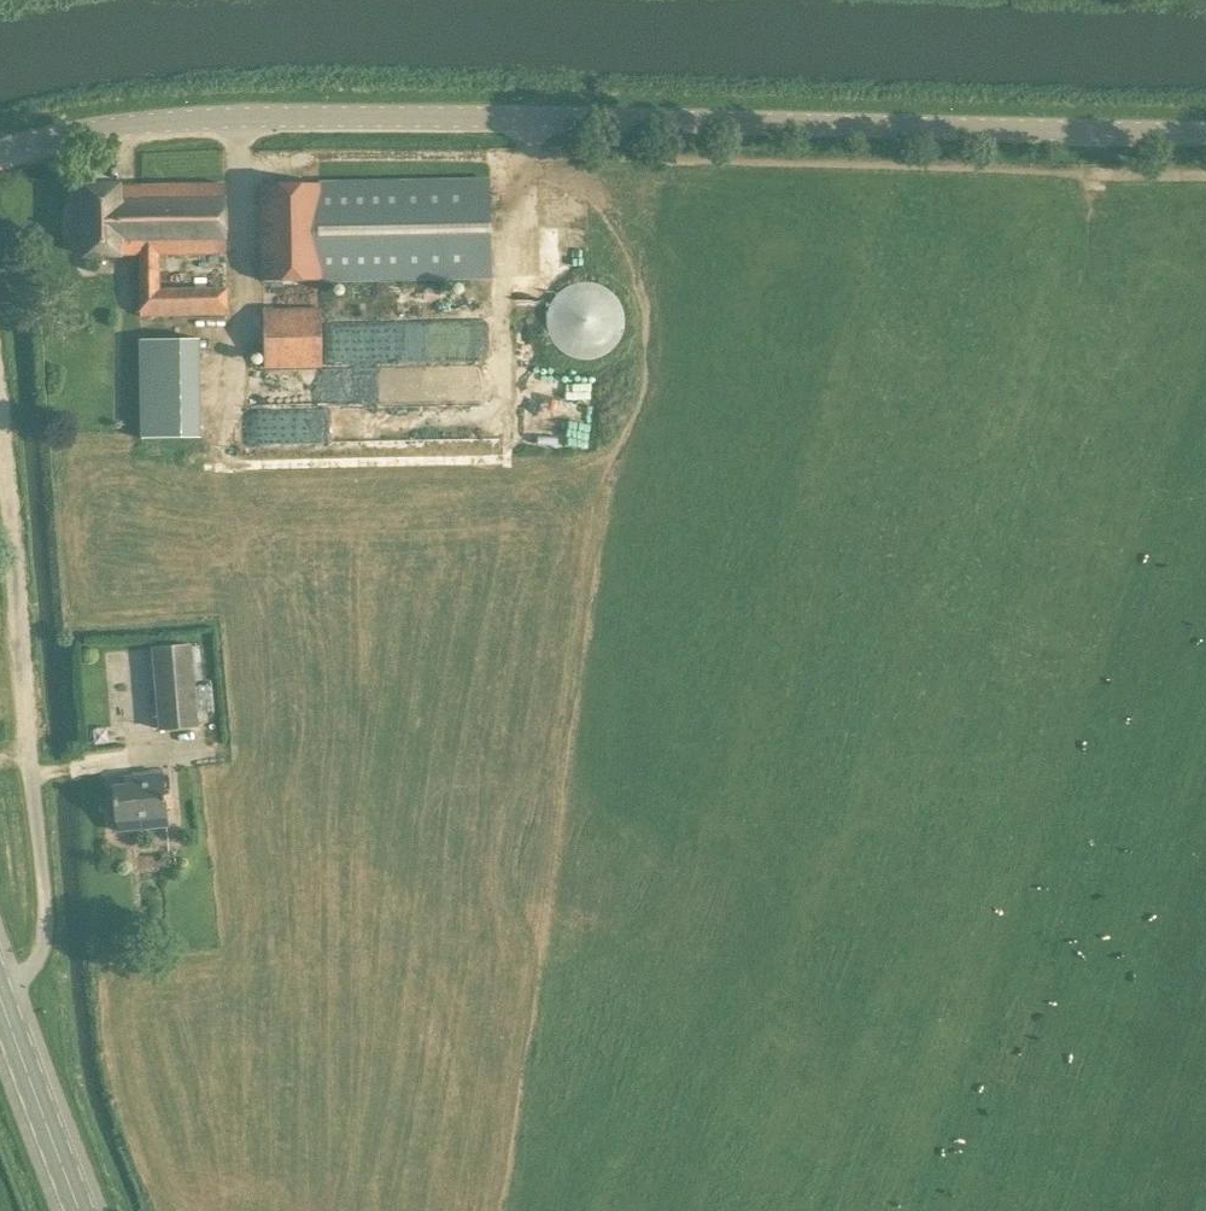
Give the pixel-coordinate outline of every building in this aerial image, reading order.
[(488,180),(321,184),(259,185),(261,282),(490,278),(488,180)] [(223,253),(221,185),(83,188),(85,256),(139,255),(140,315),(225,313),(224,289),(159,290),(159,254),(223,253)] [(320,367),(320,308),(262,309),(264,368),(320,367)] [(559,329),(560,354),(621,353),(621,318),(569,319),(570,328),(559,329)] [(212,435),(210,335),(146,337),(148,437),(212,435)] [(150,647),(155,710),(157,730),(198,727),(190,645),(150,647)] [(113,788),(117,833),(166,829),(161,774),(124,777),(125,787),(113,788)]
